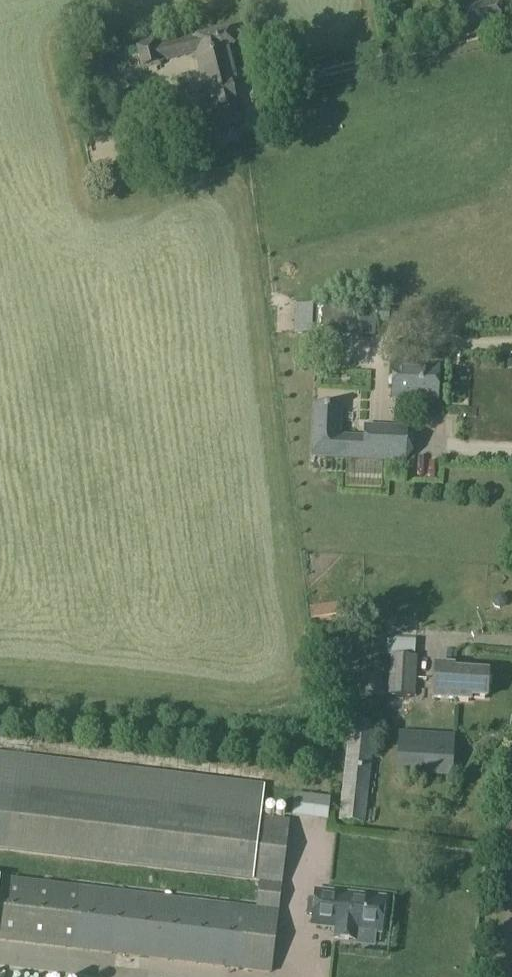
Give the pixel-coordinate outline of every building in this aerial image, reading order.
[(498,0),(465,0),(469,24),(501,18),(498,0)] [(154,43),(137,47),(142,68),(160,63),(159,62),(196,53),(206,95),(209,105),(193,109),(200,134),(240,123),(231,88),(230,83),(236,82),(227,46),(235,44),(231,29),(192,38),(192,39),(155,48),(154,43)] [(296,305),(294,333),(311,334),(313,306),(296,305)] [(312,333),(312,363),(340,363),(341,335),(326,335),(326,333),(312,333)] [(439,367),(394,365),(392,398),(438,400),(439,367)] [(341,408),(313,407),(311,455),(405,459),(406,427),(366,426),(366,437),(340,436),(341,408)] [(353,622),(349,600),(310,606),(313,628),(353,622)] [(391,643),(388,696),(415,697),(418,668),(416,668),(417,657),(415,657),(415,645),(391,643)] [(454,666),(436,665),(434,698),(472,700),(472,699),(487,700),(488,673),(454,670),(454,666)] [(376,723),(350,720),(339,821),(365,824),(376,723)] [(453,751),(399,748),(397,774),(452,777),(453,751)] [(0,756),(0,849),(257,881),(254,906),(0,876),(0,940),(270,973),(289,821),(261,818),(265,788),(0,756)] [(343,892),(316,889),(312,925),(334,927),(333,937),(356,940),(357,930),(381,933),(385,897),(352,893),(351,896),(343,895),(343,892)]
